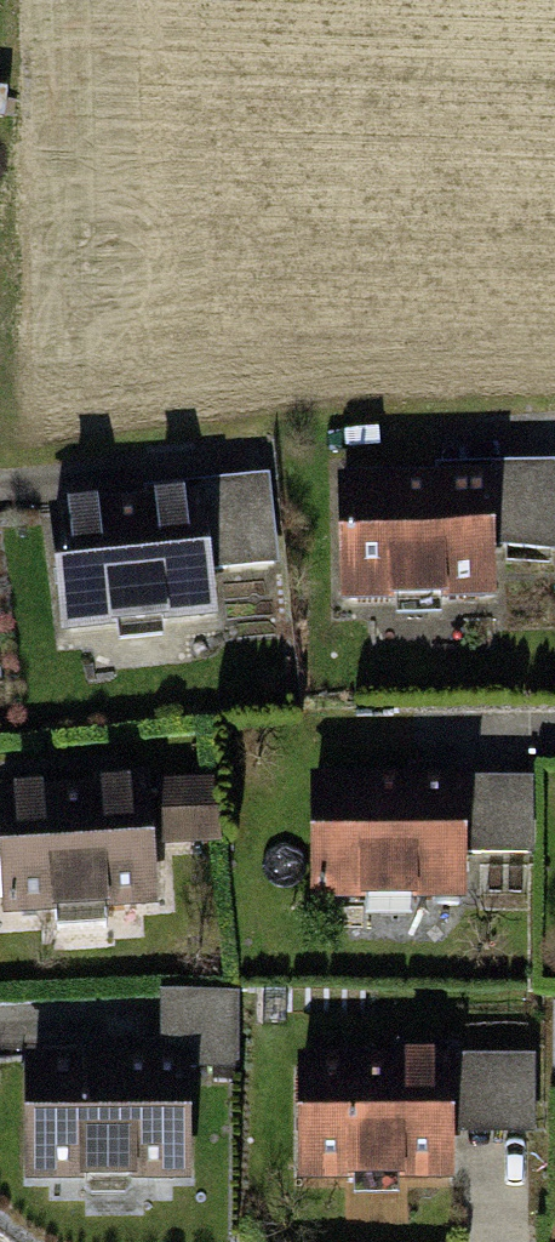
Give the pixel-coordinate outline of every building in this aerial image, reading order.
[(488,549),(554,547),(554,460),(485,462),(488,549)] [(434,475),(331,478),(334,596),(393,595),(394,628),(440,627),(439,594),(489,592),(488,549),(485,462),(434,463),(434,475)] [(192,483),(202,570),(275,561),(266,475),(192,483)] [(142,501),(39,512),(52,630),(111,623),(115,656),(160,651),(157,618),(206,613),(202,570),(192,483),(141,488),(142,501)] [(354,774),(301,775),(302,905),(361,904),(361,921),(405,920),(404,903),(457,903),(457,856),(456,772),(456,756),(401,757),(401,773),(354,774)] [(0,784),(0,915),(51,913),(52,929),(95,927),(94,910),(147,908),(141,770),(86,773),(86,781),(0,784)] [(456,772),(457,856),(530,856),(529,772),(456,772)] [(212,780),(154,783),(157,846),(215,844),(212,780)] [(235,991),(156,994),(158,1042),(158,1051),(190,1050),(190,1068),(238,1066),(235,991)] [(396,1050),(292,1052),(294,1183),(449,1181),(448,1135),(447,1049),(447,1041),(396,1042),(396,1050)] [(123,1053),(14,1057),(19,1182),(72,1180),(72,1191),(125,1189),(124,1178),(195,1176),(190,1068),(190,1050),(158,1051),(158,1042),(122,1043),(123,1053)] [(447,1049),(448,1135),(527,1133),(526,1048),(447,1049)]
